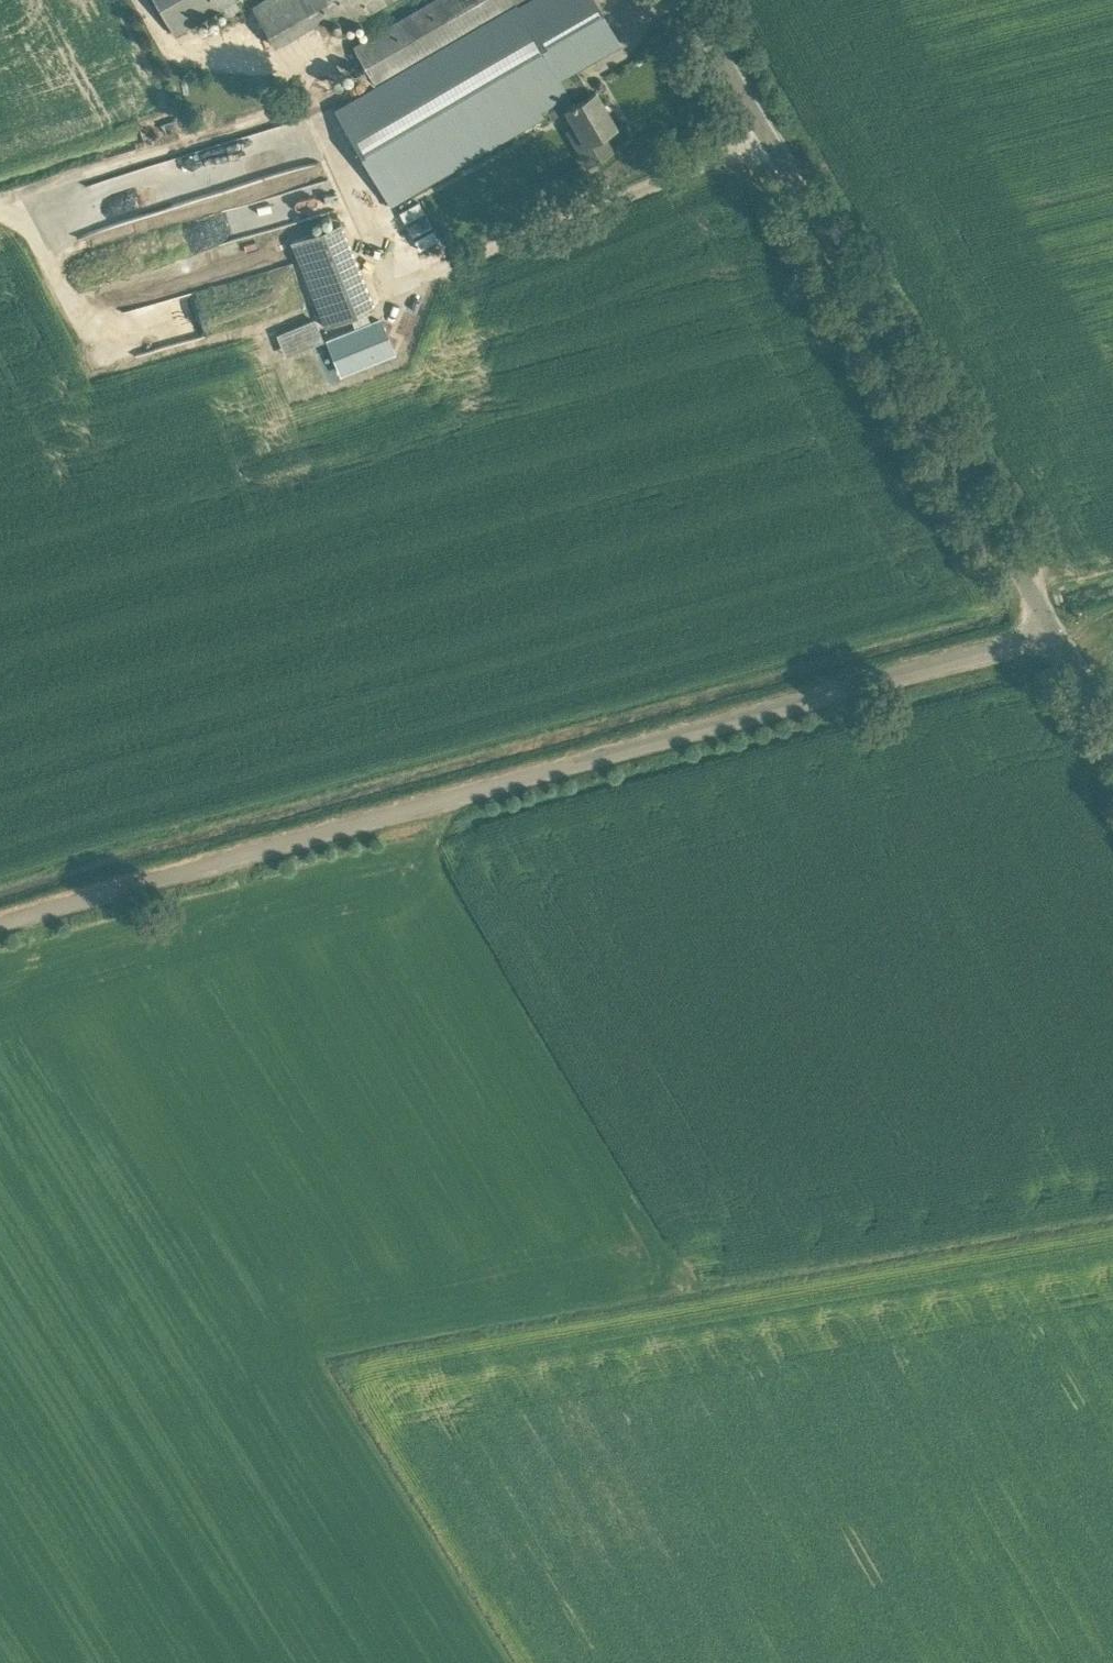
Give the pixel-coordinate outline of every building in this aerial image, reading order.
[(175,33),(222,5),(227,13),(239,6),(236,0),(155,0),(175,33)] [(254,5),(276,42),(332,10),(342,27),(359,17),(369,35),(353,44),(375,82),(516,0),(430,0),(374,32),(365,14),(389,0),(263,0),(254,5)] [(336,110),(390,203),(544,114),(543,112),(547,110),(550,116),(566,107),(574,122),(585,140),(577,145),(587,163),(595,159),(596,158),(611,149),(601,132),(615,124),(595,90),(591,92),(576,67),(620,41),(596,0),(526,0),(336,110)] [(604,175),(595,180),(601,190),(610,184),(604,175)] [(324,325),(373,306),(339,221),(290,241),(324,325)] [(184,341),(177,297),(124,305),(131,349),(184,341)] [(380,316),(327,337),(339,367),(392,346),(380,316)]
